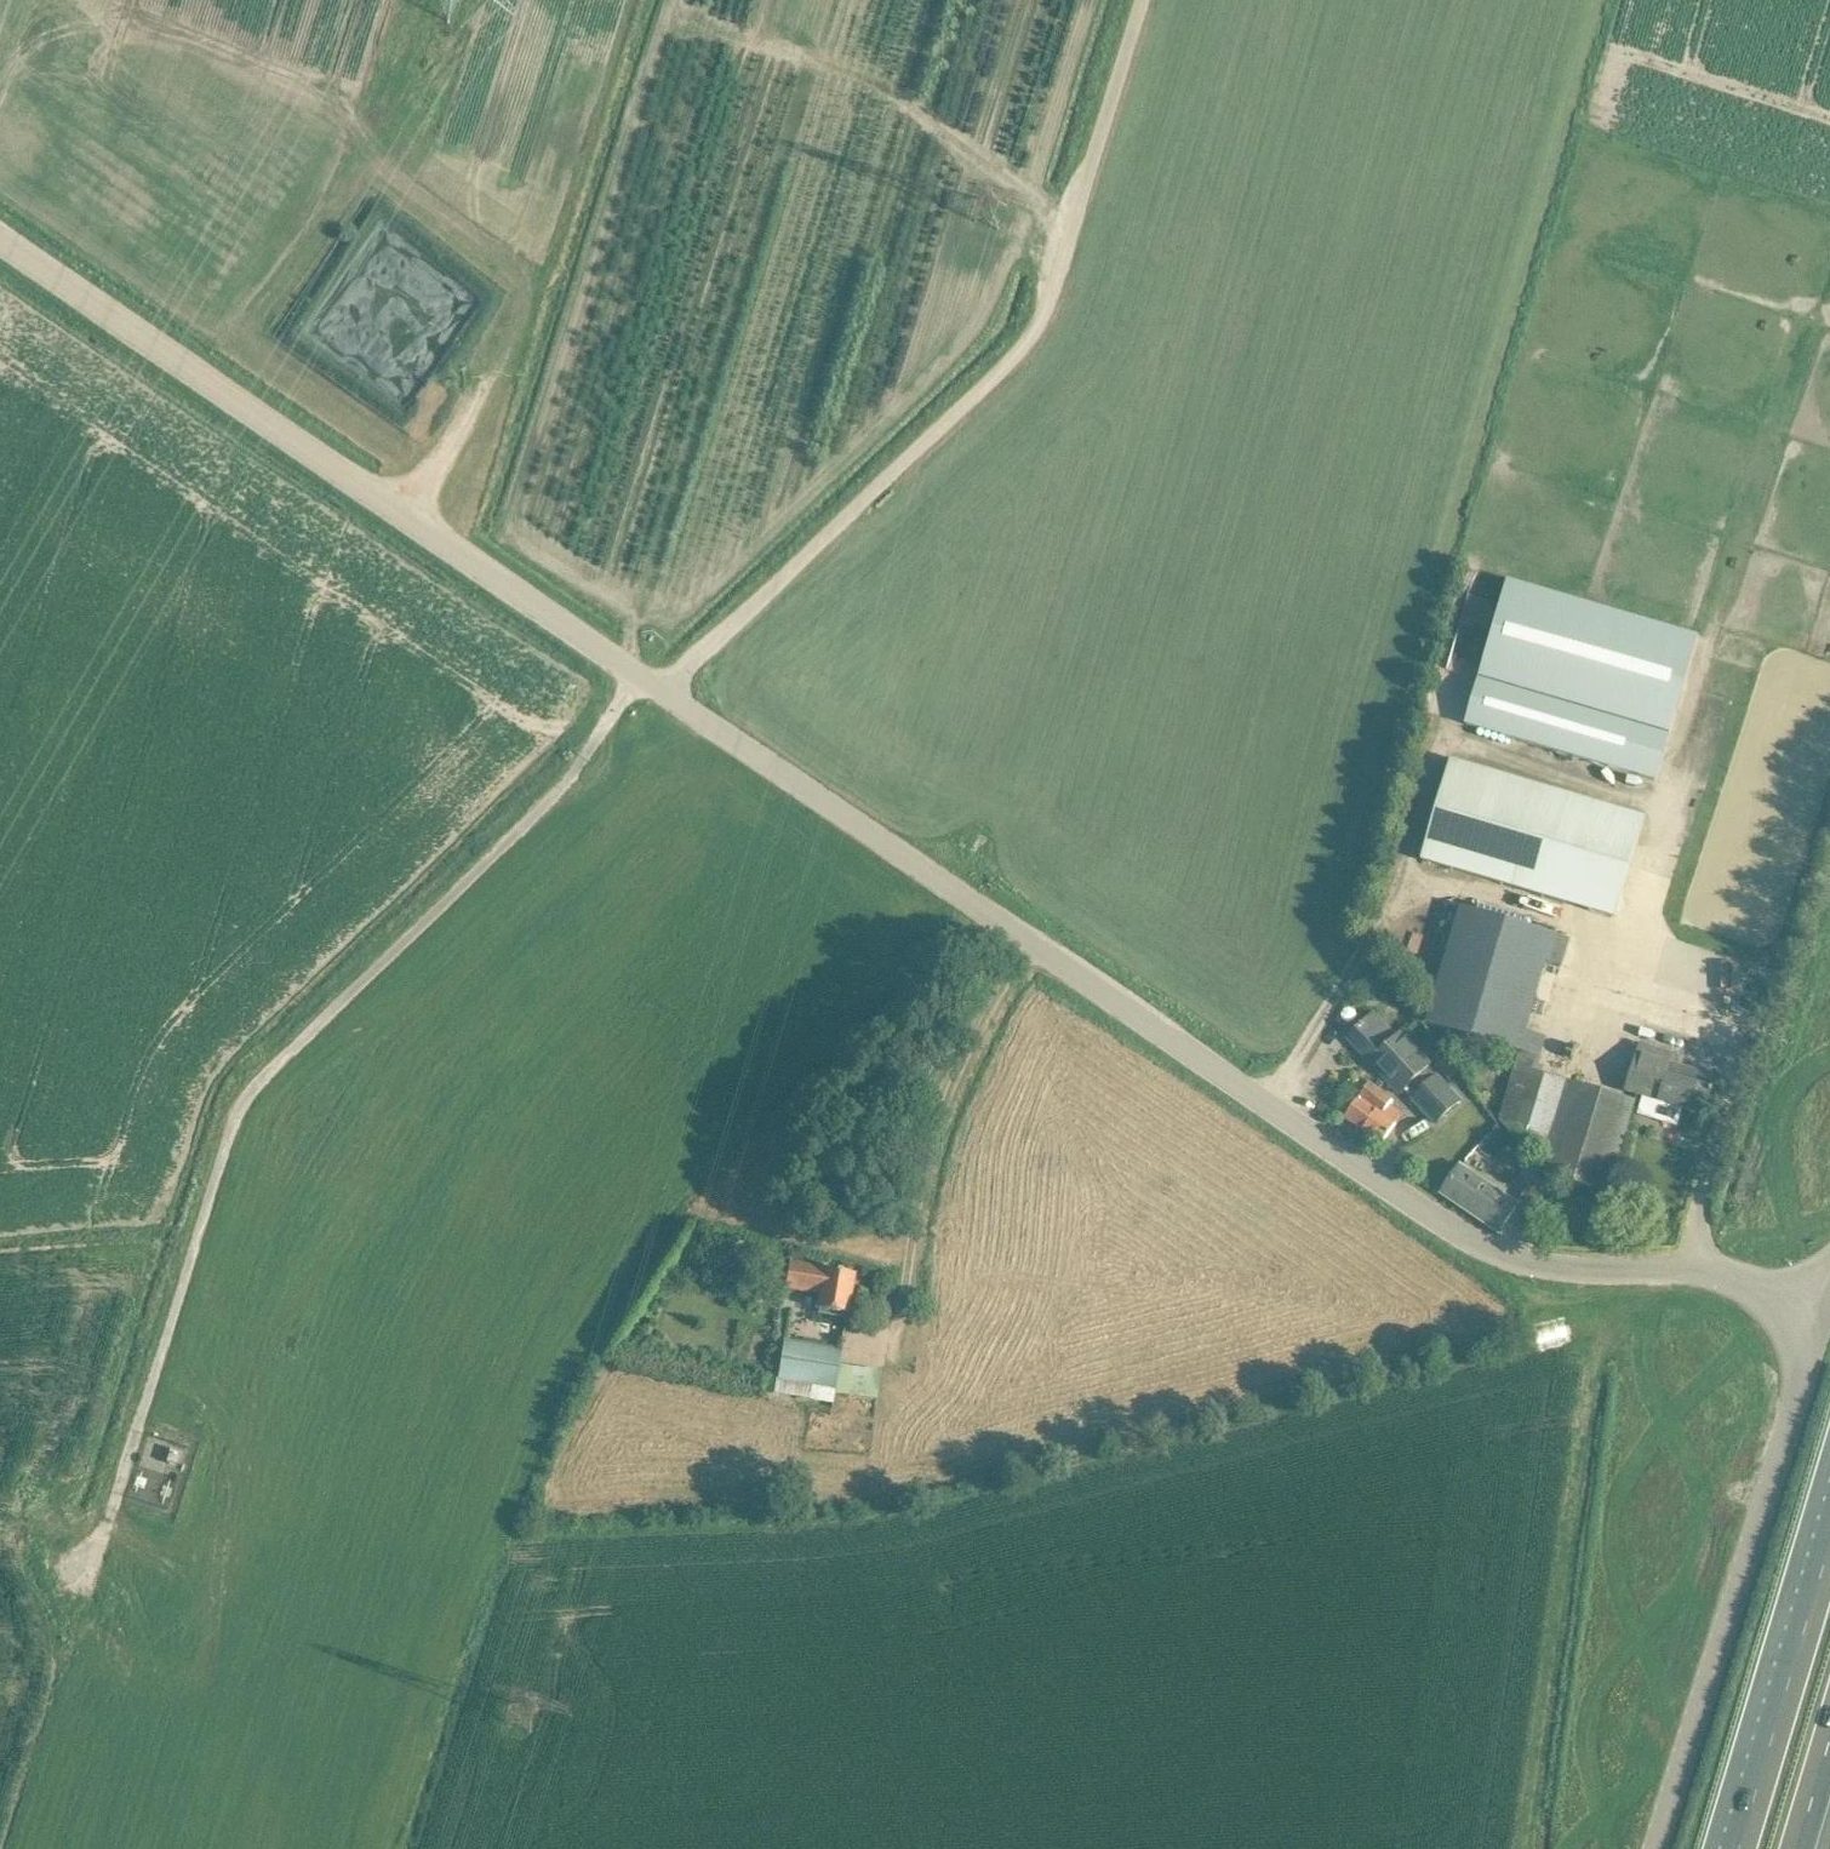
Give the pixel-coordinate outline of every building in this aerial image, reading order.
[(1509,581),(1466,725),(1633,775),(1642,745),(1666,752),(1699,638),(1509,581)] [(1455,762),(1425,863),(1613,919),(1643,818),(1455,762)] [(1569,940),(1481,914),(1458,907),(1429,1005),(1426,1025),(1520,1052),(1499,1121),(1523,1147),(1547,1155),(1541,1175),(1607,1195),(1636,1102),(1569,1082),(1535,1071),(1545,1037),(1526,1032),(1546,963),(1561,968),(1569,940)] [(1402,1033),(1397,1038),(1373,1013),(1347,1038),(1403,1096),(1406,1093),(1407,1095),(1432,1072),(1429,1068),(1432,1065),(1402,1033)] [(1672,1064),(1674,1055),(1639,1044),(1625,1092),(1704,1116),(1716,1077),(1672,1064)] [(1432,1072),(1407,1095),(1436,1125),(1460,1101),(1432,1072)] [(1390,1106),(1393,1101),(1370,1083),(1345,1118),(1382,1144),(1403,1115),(1390,1106)] [(1498,1125),(1477,1149),(1490,1159),(1493,1156),(1496,1159),(1509,1145),(1505,1141),(1508,1139),(1498,1125)] [(1517,1207),(1515,1206),(1459,1167),(1441,1193),(1499,1232),(1517,1207)] [(1541,1223),(1551,1192),(1537,1174),(1515,1206),(1517,1207),(1518,1206),(1541,1223)] [(853,1275),(829,1271),(790,1265),(786,1289),(819,1295),(816,1310),(847,1315),(853,1275)] [(841,1350),(817,1346),(784,1341),(775,1394),(808,1399),(832,1403),(833,1394),(877,1400),(881,1372),(839,1365),(841,1350)]
